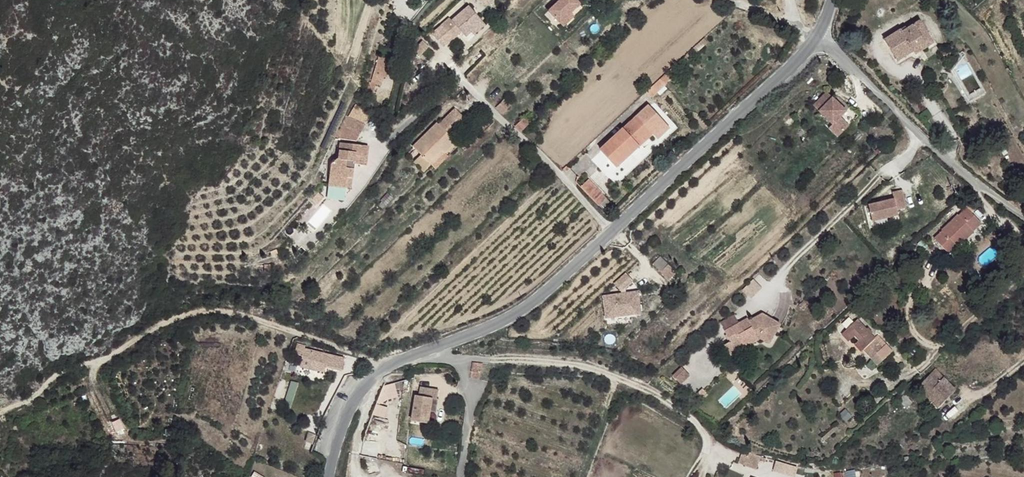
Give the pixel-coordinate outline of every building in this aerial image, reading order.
[(548,11),(559,22),(570,11),(578,3),(575,0),(558,0),(548,11)] [(467,3),(450,19),(457,27),(460,30),(462,33),(468,29),(480,17),(467,3)] [(570,11),(559,22),(562,25),(573,15),(570,11)] [(439,24),(448,34),(457,27),(450,19),(448,17),(439,24)] [(480,17),(468,29),(473,32),(485,22),(480,17)] [(900,30),(884,41),(897,63),(914,52),(912,50),(930,38),(919,22),(903,33),(900,30)] [(457,27),(448,34),(451,38),(460,30),(457,27)] [(930,38),(912,50),(914,52),(916,55),(933,43),(930,38)] [(422,41),(415,48),(422,53),(428,47),(422,41)] [(382,42),(376,59),(387,63),(389,64),(395,46),(382,42)] [(376,59),(373,69),(383,73),(387,63),(376,59)] [(827,130),(835,138),(847,126),(838,118),(844,112),(824,93),(813,103),(820,110),(834,123),(829,127),(827,130)] [(494,106),(501,113),(504,110),(508,105),(502,99),(494,106)] [(354,104),(349,115),(364,122),(370,112),(354,104)] [(648,104),(635,116),(651,134),(652,133),(664,121),(648,104)] [(844,112),(838,118),(847,126),(857,117),(848,108),(844,112)] [(815,114),(829,127),(834,123),(820,110),(815,114)] [(421,156),(429,164),(442,153),(445,156),(457,145),(451,139),(464,127),(459,121),(463,118),(457,112),(440,127),(438,125),(413,147),(418,154),(421,156)] [(635,116),(599,148),(616,166),(651,134),(635,116)] [(468,124),(463,118),(459,121),(464,127),(468,124)] [(515,124),(521,131),(527,125),(521,118),(515,124)] [(664,121),(652,133),(657,137),(669,126),(664,121)] [(332,131),(326,150),(345,152),(351,134),(332,131)] [(900,135),(896,140),(901,145),(905,140),(900,135)] [(442,153),(429,164),(431,166),(435,170),(448,159),(445,156),(442,153)] [(324,181),(324,193),(358,156),(330,155),(329,166),(328,172),(327,176),(324,181)] [(358,156),(324,193),(323,200),(341,201),(342,190),(345,190),(346,176),(355,177),(355,167),(358,166),(358,156)] [(421,156),(413,163),(423,173),(431,166),(429,164),(421,156)] [(589,180),(581,187),(598,206),(604,200),(600,196),(602,194),(589,180)] [(869,206),(873,222),(900,215),(898,210),(907,208),(902,191),(892,192),(894,200),(869,206)] [(311,207),(305,215),(311,219),(318,212),(311,207)] [(940,232),(932,239),(946,254),(954,247),(955,248),(971,233),(970,231),(978,223),(964,209),(956,216),(954,216),(938,231),(940,232)] [(935,228),(927,235),(932,239),(940,232),(938,231),(935,228)] [(663,262),(656,268),(668,281),(675,275),(663,262)] [(742,327),(727,336),(732,346),(733,348),(741,343),(746,351),(761,343),(761,342),(772,347),(784,327),(766,317),(752,326),(744,330),(742,327)] [(722,327),(727,336),(741,328),(736,319),(722,327)] [(852,320),(841,329),(848,338),(852,334),(857,339),(855,340),(862,347),(872,338),(869,335),(871,333),(866,327),(863,328),(857,321),(856,323),(852,320)] [(878,334),(874,337),(882,346),(886,344),(878,334)] [(872,338),(862,347),(870,356),(875,352),(882,346),(874,337),(872,338)] [(855,340),(851,343),(858,351),(862,347),(855,340)] [(732,346),(726,349),(732,359),(746,351),(741,343),(733,348),(732,346)] [(886,344),(882,346),(889,355),(892,351),(886,344)] [(882,346),(875,352),(882,360),(889,355),(882,346)] [(296,349),(294,357),(301,359),(302,351),(296,349)] [(302,351),(301,359),(325,364),(326,357),(302,351)] [(326,357),(325,364),(340,367),(342,360),(326,357)] [(470,379),(479,379),(479,374),(481,373),(482,363),(472,362),(470,379)] [(934,367),(926,374),(947,396),(955,389),(934,367)] [(683,371),(674,380),(679,385),(688,376),(683,371)] [(926,374),(917,385),(937,405),(947,396),(926,374)] [(688,376),(679,385),(682,387),(691,379),(688,376)] [(294,383),(289,381),(282,405),(287,406),(294,383)] [(909,382),(902,389),(908,395),(915,388),(909,382)] [(395,384),(381,385),(382,399),(396,398),(395,384)] [(431,399),(436,400),(437,392),(419,389),(418,397),(415,397),(412,423),(428,425),(431,399)] [(902,389),(896,395),(902,401),(908,395),(902,389)] [(902,401),(896,395),(889,402),(899,413),(906,407),(902,401)] [(924,422),(920,429),(925,432),(929,426),(924,422)] [(739,453),(735,462),(753,469),(757,462),(761,463),(763,458),(747,453),(746,455),(739,453)] [(772,461),(769,470),(790,476),(799,476),(801,470),(772,461)]
